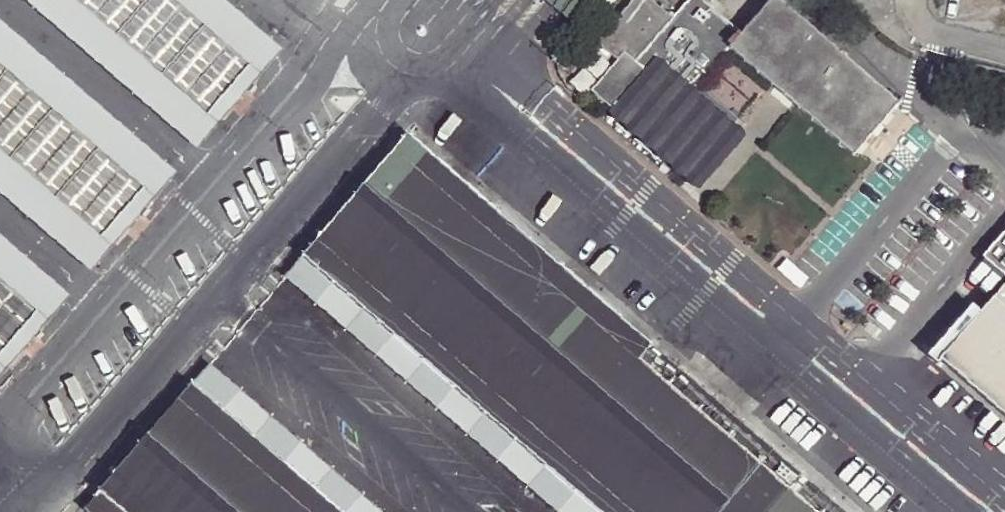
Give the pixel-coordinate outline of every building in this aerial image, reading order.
[(196,151),(279,54),(216,0),(20,0),(196,151)] [(571,27),(587,8),(595,0),(539,0),(571,27)] [(587,8),(596,15),(602,17),(619,0),(595,0),(587,8)] [(730,48),(854,155),(898,104),(778,0),(772,0),(741,35),(701,0),(689,0),(673,19),(633,64),(622,55),(617,60),(590,91),(612,110),(609,113),(699,190),(745,136),(693,87),(730,48)] [(673,19),(651,0),(633,0),(596,42),(617,60),(622,55),(633,64),(673,19)] [(90,274),(173,178),(0,30),(0,197),(90,274)] [(408,143),(289,281),(556,511),(804,511),(636,367),(650,351),(408,143)] [(67,302),(0,244),(0,378),(67,302)] [(940,362),(1004,418),(1004,286),(940,362)] [(187,385),(94,492),(117,511),(332,511),(187,385)]
